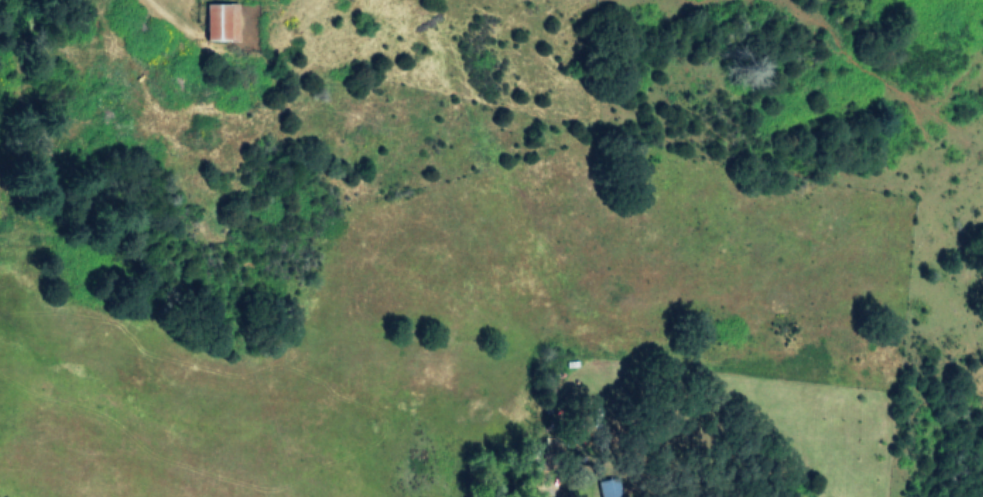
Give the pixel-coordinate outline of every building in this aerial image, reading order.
[(206,3),(206,39),(237,40),(238,3),(206,3)] [(617,478),(598,482),(602,496),(621,496),(617,478)]
